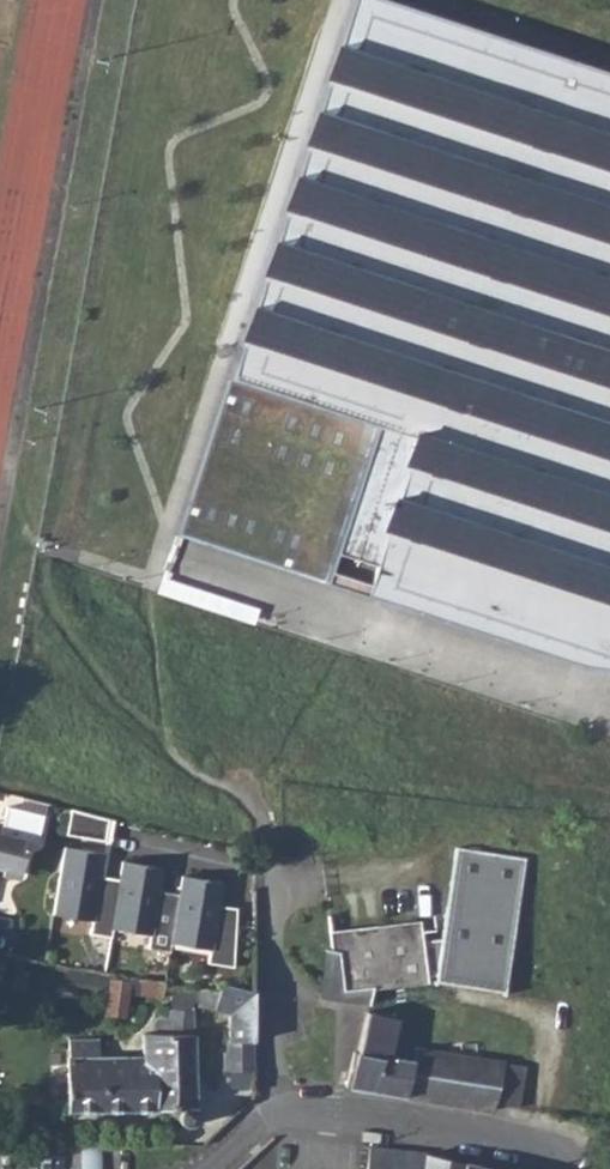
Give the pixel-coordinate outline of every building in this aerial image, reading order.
[(566,661),(600,669),(609,669),(609,73),(585,64),(389,0),(351,0),(176,534),(378,600),(566,661)] [(9,794),(4,830),(37,834),(41,798),(9,794)] [(70,807),(66,833),(104,839),(108,817),(70,807)] [(20,872),(28,839),(0,833),(0,868),(20,872)] [(104,852),(64,845),(52,913),(91,919),(89,932),(110,936),(112,925),(150,933),(148,944),(170,948),(171,939),(210,944),(207,958),(234,962),(237,903),(218,901),(222,878),(181,870),(177,889),(158,886),(161,864),(121,859),(119,876),(101,874),(104,852)] [(439,983),(507,994),(528,860),(460,849),(439,983)] [(374,987),(373,989),(374,988),(430,982),(422,920),(331,930),(333,950),(333,951),(340,952),(345,990),(374,987)] [(340,952),(333,951),(333,950),(327,949),(320,997),(335,999),(370,1004),(374,988),(373,989),(374,987),(345,990),(340,952)] [(119,971),(96,967),(93,984),(117,987),(119,971)] [(176,979),(153,976),(151,994),(173,997),(176,979)] [(219,979),(218,985),(253,990),(253,984),(219,979)] [(214,1009),(232,1009),(231,1036),(255,1037),(255,991),(253,990),(218,985),(214,1009)] [(345,1087),(494,1110),(496,1103),(518,1107),(525,1066),(413,1049),(412,1051),(404,1055),(401,1049),(390,1047),(391,1045),(397,1018),(367,1011),(345,1087)] [(81,1037),(81,1111),(188,1108),(187,1126),(199,1128),(209,1121),(205,1114),(208,1106),(205,1033),(179,1032),(179,1020),(168,1020),(167,1031),(149,1031),(149,1053),(111,1054),(111,1036),(81,1037)] [(254,1065),(255,1040),(255,1037),(231,1036),(230,1063),(254,1065)] [(401,1049),(404,1055),(412,1051),(413,1049),(391,1045),(390,1047),(401,1049)] [(101,1149),(101,1144),(82,1143),(82,1168),(101,1168),(101,1149)] [(464,1163),(426,1153),(369,1146),(366,1168),(463,1168),(464,1163)] [(464,1161),(464,1163),(463,1168),(496,1168),(464,1161)]
